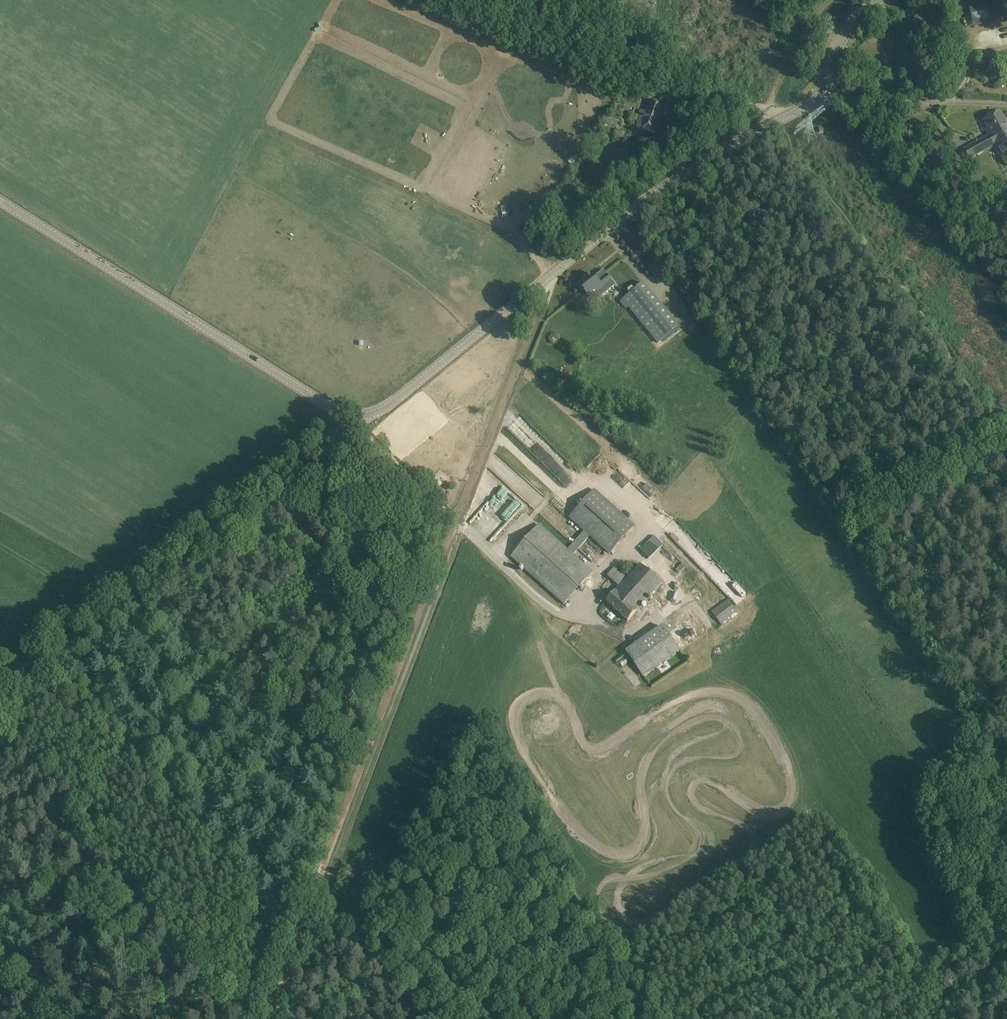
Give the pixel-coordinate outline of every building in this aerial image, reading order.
[(995,0),(987,0),(969,3),(973,25),(999,21),(995,0)] [(638,117),(640,118),(637,127),(655,134),(664,112),(661,111),(664,104),(649,99),(644,111),(640,110),(638,117)] [(1000,112),(983,121),(990,135),(963,149),(969,160),(996,145),(1006,139),(1006,124),(1000,112)] [(996,145),(1006,164),(1006,139),(996,145)] [(657,278),(663,273),(655,262),(649,266),(657,278)] [(601,286),(591,274),(579,284),(588,296),(601,286)] [(675,323),(643,283),(622,300),(643,326),(652,319),(662,333),(675,323)] [(510,432),(542,461),(555,447),(524,418),(510,432)] [(612,552),(634,527),(594,491),(572,516),(612,552)] [(593,573),(540,524),(510,557),(564,606),(593,573)] [(663,545),(654,535),(639,549),(648,559),(663,545)] [(675,570),(679,574),(683,570),(685,571),(687,568),(686,567),(683,563),(675,570)] [(628,621),(662,584),(640,565),(628,579),(615,567),(607,576),(619,588),(607,602),(628,621)] [(739,615),(728,600),(711,612),(722,627),(739,615)] [(662,626),(626,653),(643,677),(707,632),(693,611),(666,630),(662,626)]
